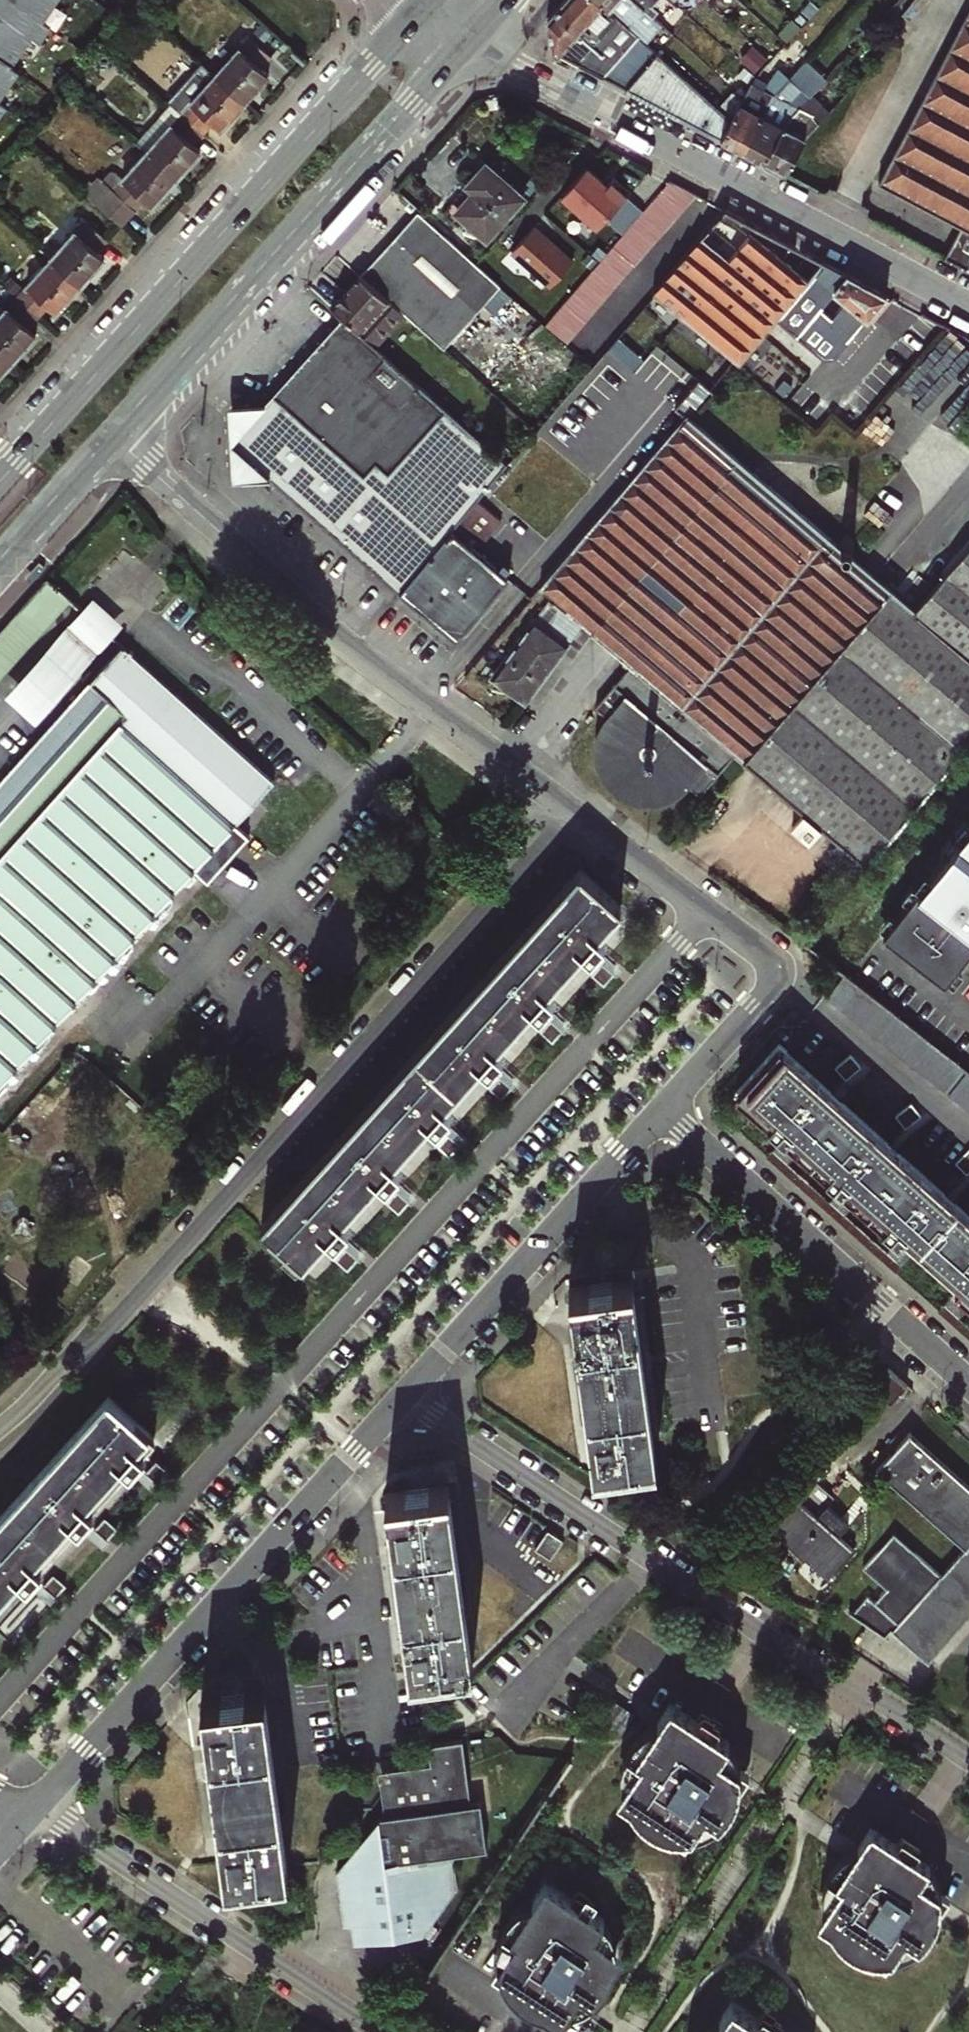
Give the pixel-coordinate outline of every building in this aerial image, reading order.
[(59,0),(0,0),(0,18),(10,25),(22,9),(42,24),(59,0)] [(638,36),(597,0),(563,0),(546,19),(551,49),(602,76),(603,75),(638,36)] [(654,18),(634,0),(597,0),(638,36),(648,45),(664,27),(654,18)] [(660,0),(634,0),(654,18),(659,13),(653,8),(660,0)] [(0,18),(0,61),(12,69),(31,41),(39,46),(50,30),(42,24),(22,9),(10,25),(0,18)] [(963,21),(920,103),(879,182),(961,227),(968,231),(968,10),(963,21)] [(779,32),(787,39),(800,25),(792,17),(779,32)] [(603,75),(626,87),(657,52),(648,45),(638,36),(603,75)] [(244,102),(267,75),(260,69),(271,57),(248,37),(214,75),(244,102)] [(756,43),(745,58),(759,68),(770,54),(756,43)] [(731,118),(718,106),(657,52),(626,87),(721,138),(731,118)] [(19,74),(12,69),(0,61),(0,102),(19,74)] [(213,122),(220,128),(244,102),(214,75),(201,63),(193,72),(196,75),(206,84),(189,103),(179,94),(169,105),(202,134),(213,122)] [(721,138),(742,149),(773,94),(775,95),(791,79),(789,77),(780,69),(765,88),(751,81),(742,98),(731,118),(721,138)] [(179,94),(189,103),(206,84),(196,75),(179,94)] [(763,160),(781,126),(800,107),(789,102),(801,88),(791,79),(775,95),(773,94),(742,149),(763,160)] [(718,106),(731,118),(742,98),(733,89),(718,106)] [(786,173),(805,136),(818,122),(832,108),(825,101),(815,91),(800,107),(781,126),(763,160),(786,173)] [(488,106),(499,104),(497,94),(486,96),(488,106)] [(192,146),(202,134),(169,105),(135,142),(146,151),(176,178),(200,152),(192,146)] [(144,199),(151,206),(176,178),(146,151),(122,177),(117,173),(113,174),(105,182),(99,177),(84,194),(120,226),(144,199)] [(464,216),(486,235),(522,193),(486,162),(490,157),(484,152),(462,177),(466,181),(443,208),(459,222),(464,216)] [(561,192),(596,224),(625,193),(610,179),(606,183),(586,164),(561,192)] [(545,322),(569,344),(695,192),(670,179),(545,322)] [(835,358),(887,294),(727,209),(654,291),(741,364),(777,320),(823,358),(835,358)] [(448,350),(504,287),(483,268),(417,210),(380,263),(370,275),(364,271),(362,273),(389,297),(448,350)] [(364,271),(370,275),(380,263),(417,210),(364,271)] [(80,285),(105,257),(98,250),(108,239),(86,219),(50,259),(80,285)] [(534,223),(512,248),(551,284),(573,258),(534,223)] [(968,270),(968,231),(961,227),(945,257),(968,270)] [(49,306),(55,312),(80,285),(50,259),(16,297),(38,317),(49,306)] [(378,345),(402,316),(385,302),(389,297),(362,273),(333,306),(344,315),(378,345)] [(29,328),(38,317),(16,297),(0,314),(0,352),(11,362),(36,335),(29,328)] [(636,330),(657,329),(657,314),(636,314),(636,330)] [(378,345),(344,315),(273,395),(267,401),(258,412),(239,413),(240,432),(232,441),(241,449),(243,468),(262,467),(274,478),(402,589),(455,528),(459,522),(479,499),(510,463),(448,408),(378,345)] [(968,403),(968,370),(947,358),(958,338),(946,332),(925,370),(922,368),(908,392),(925,401),(922,406),(942,417),(955,395),(968,403)] [(11,362),(0,352),(0,374),(11,362)] [(232,441),(240,432),(239,413),(258,412),(267,401),(229,403),(232,441)] [(968,737),(968,546),(915,610),(792,505),(793,504),(708,433),(689,418),(604,517),(544,587),(555,597),(584,621),(631,663),(744,761),(866,865),(968,737)] [(234,480),(274,478),(262,467),(243,468),(241,449),(232,441),(234,480)] [(459,522),(484,543),(503,520),(479,499),(459,522)] [(401,591),(457,640),(512,577),(455,528),(402,589),(401,591)] [(22,605),(48,629),(76,599),(50,575),(22,605)] [(9,693),(40,720),(127,623),(97,596),(9,693)] [(513,690),(525,699),(584,621),(555,597),(504,666),(499,663),(489,678),(511,693),(513,690)] [(48,629),(22,605),(0,630),(0,683),(48,629)] [(55,1027),(200,865),(213,876),(253,831),(240,820),(278,778),(125,642),(92,678),(109,693),(90,713),(74,699),(0,781),(0,1088),(55,1027)] [(709,801),(744,761),(631,663),(596,705),(607,714),(603,720),(601,727),(599,735),(598,743),(598,752),(599,758),(601,764),(604,772),(607,778),(611,783),(615,788),(620,793),(625,797),(632,800),(640,803),(650,806),(657,807),(663,806),(671,805),(677,804),(684,801),(692,797),(698,792),(709,801)] [(74,699),(90,713),(109,693),(92,678),(74,699)] [(968,948),(968,821),(882,933),(943,981),(968,948)] [(581,867),(262,1222),(301,1257),(313,1242),(320,1248),(334,1233),(337,1236),(351,1220),(343,1213),(380,1172),(388,1179),(402,1163),(394,1155),(431,1115),(439,1122),(454,1106),(445,1098),(482,1057),(490,1065),(504,1049),(496,1042),(534,999),(542,1007),(556,992),(547,984),(586,941),(594,948),(606,935),(597,927),(620,902),(581,867)] [(926,1037),(845,973),(827,996),(968,1109),(968,1072),(926,1037)] [(787,1051),(788,1050),(784,1047),(748,1090),(750,1091),(751,1091),(776,1113),(774,1115),(790,1129),(792,1127),(833,1163),(832,1165),(847,1179),(849,1177),(890,1213),(888,1215),(904,1230),(906,1228),(948,1265),(946,1267),(962,1281),(964,1279),(968,1283),(968,1213),(787,1051)] [(787,1133),(790,1129),(774,1115),(770,1119),(787,1133)] [(843,1183),(847,1179),(832,1165),(828,1169),(843,1183)] [(900,1234),(904,1230),(888,1215),(884,1220),(900,1234)] [(958,1285),(962,1281),(946,1267),(942,1271),(958,1285)] [(658,1454),(657,1455),(632,1281),(633,1281),(633,1279),(573,1287),(573,1289),(574,1288),(576,1306),(579,1326),(593,1428),(596,1449),(598,1463),(596,1464),(597,1466),(658,1457),(658,1454)] [(570,1327),(576,1326),(573,1306),(567,1307),(570,1327)] [(879,1390),(896,1406),(914,1388),(896,1372),(879,1390)] [(0,1515),(0,1606),(25,1577),(28,1580),(42,1564),(40,1561),(76,1520),(80,1523),(94,1507),(91,1505),(128,1463),(131,1465),(145,1450),(142,1448),(157,1431),(111,1391),(0,1515)] [(925,1676),(968,1627),(968,1484),(915,1436),(875,1480),(964,1560),(939,1587),(890,1543),(859,1577),(883,1600),(871,1613),(866,1609),(850,1627),(883,1649),(889,1643),(925,1676)] [(473,1660),(472,1660),(448,1487),(449,1487),(449,1484),(387,1492),(387,1494),(389,1494),(391,1510),(394,1530),(407,1632),(410,1653),(412,1669),(411,1669),(411,1672),(473,1663),(473,1660)] [(830,1580),(857,1552),(804,1504),(777,1533),(830,1580)] [(385,1531),(390,1531),(387,1510),(381,1511),(385,1531)] [(552,1527),(539,1546),(554,1556),(567,1537),(552,1527)] [(401,1654),(407,1654),(404,1633),(398,1633),(401,1654)] [(289,1865),(288,1865),(264,1690),(265,1690),(265,1688),(204,1696),(204,1699),(205,1699),(207,1715),(210,1734),(223,1837),(226,1857),(228,1873),(227,1873),(227,1875),(289,1867),(289,1865)] [(735,1733),(676,1693),(640,1747),(646,1751),(628,1778),(622,1787),(634,1795),(639,1802),(644,1809),(653,1817),(661,1821),(674,1826),(690,1836),(697,1826),(711,1806),(723,1814),(729,1809),(737,1799),(741,1792),(744,1782),(748,1775),(754,1767),(746,1761),(725,1747),(735,1733)] [(729,1711),(711,1699),(702,1711),(720,1723),(729,1711)] [(640,1747),(663,1713),(658,1716),(654,1718),(647,1724),(641,1729),(634,1740),(631,1747),(628,1759),(627,1767),(628,1778),(646,1751),(640,1747)] [(201,1736),(207,1735),(204,1716),(198,1716),(201,1736)] [(742,1747),(735,1733),(725,1747),(746,1761),(742,1747)] [(354,1944),(424,1935),(457,1890),(453,1853),(487,1849),(483,1812),(481,1812),(480,1805),(472,1806),(464,1739),(429,1743),(432,1763),(388,1769),(394,1814),(385,1815),(386,1816),(379,1817),(336,1872),(350,1882),(346,1887),(347,1891),(338,1892),(343,1925),(351,1924),(354,1944)] [(711,1806),(697,1826),(709,1823),(716,1819),(723,1814),(711,1806)] [(901,1838),(876,1820),(862,1840),(840,1874),(845,1878),(828,1904),(821,1914),(834,1922),(838,1929),(846,1939),(853,1944),(862,1948),(860,1953),(865,1955),(867,1950),(873,1952),(889,1963),(896,1953),(910,1932),(923,1941),(929,1936),(936,1926),(940,1919),(944,1908),(947,1903),(954,1893),(945,1888),(924,1874),(934,1859),(919,1850),(901,1838)] [(901,1838),(919,1850),(924,1842),(917,1837),(919,1833),(909,1826),(901,1838)] [(218,1859),(223,1858),(221,1837),(214,1838),(218,1859)] [(840,1874),(862,1840),(853,1845),(846,1850),(841,1856),(834,1867),(829,1878),(827,1886),(827,1894),(828,1904),(845,1878),(840,1874)] [(938,1867),(934,1859),(924,1874),(945,1888),(942,1874),(938,1867)] [(347,1891),(346,1887),(350,1882),(336,1872),(338,1892),(347,1891)] [(605,1919),(545,1880),(532,1900),(503,1944),(509,1948),(499,1962),(491,1974),(507,1984),(515,1993),(524,2001),(531,2005),(542,2009),(561,2022),(568,2010),(581,1992),(593,2000),(598,1995),(601,1997),(604,1993),(601,1991),(609,1980),(614,1968),(624,1952),(595,1933),(605,1919)] [(579,1885),(571,1897),(590,1909),(598,1897),(579,1885)] [(503,1944),(532,1900),(524,1904),(515,1912),(509,1918),(505,1925),(501,1937),(499,1945),(498,1953),(499,1962),(509,1948),(503,1944)] [(612,1933),(605,1919),(595,1933),(615,1946),(612,1933)] [(910,1932),(896,1953),(908,1949),(916,1946),(923,1941),(910,1932)] [(593,2000),(581,1992),(568,2010),(579,2007),(588,2002),(593,2000)] [(733,2001),(712,2031),(781,2031),(733,2001)] [(785,2018),(767,2006),(759,2018),(777,2030),(785,2018)] [(720,2020),(712,2025),(703,2031),(712,2031),(720,2020)]
